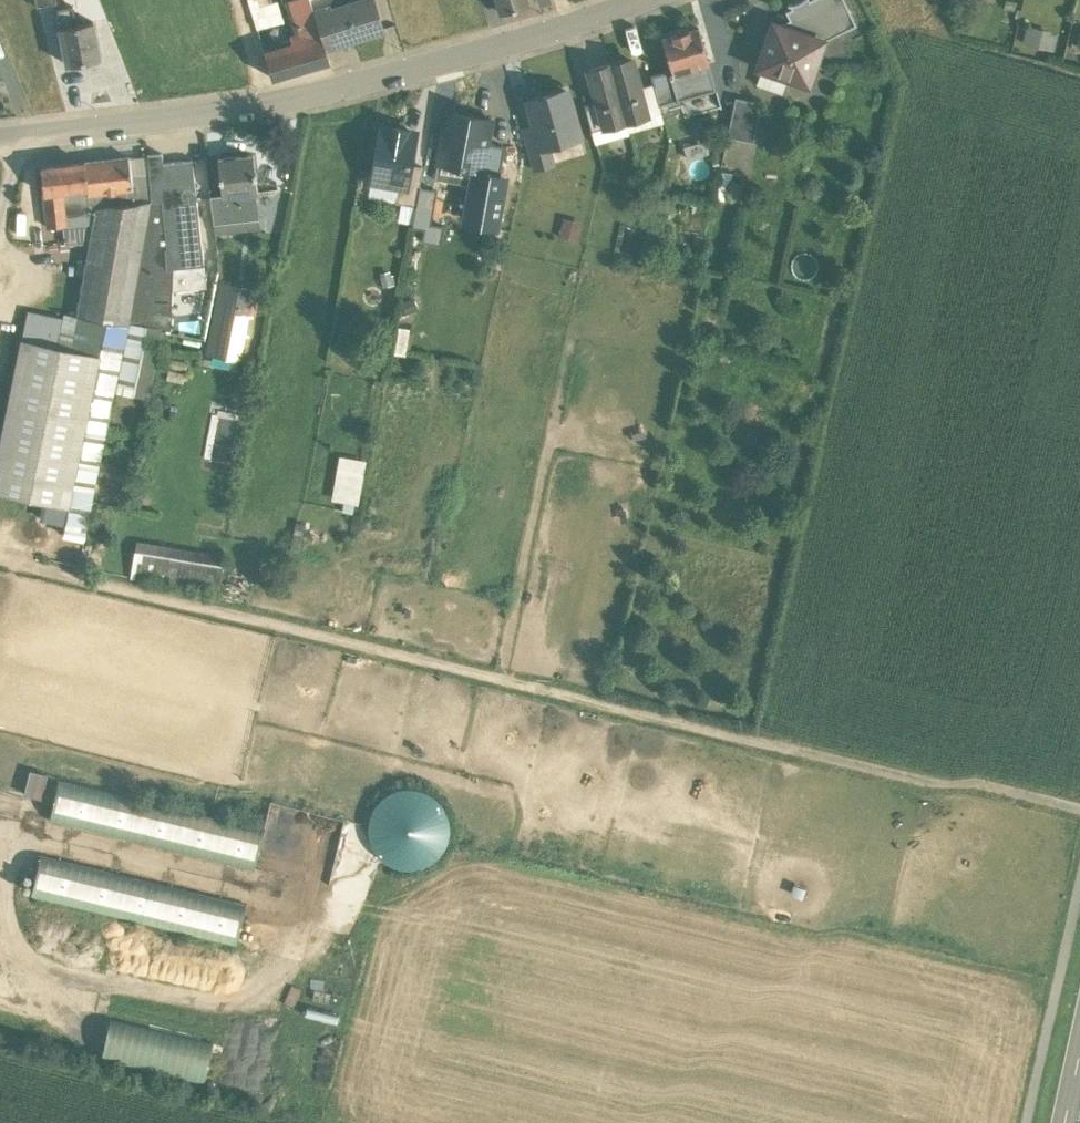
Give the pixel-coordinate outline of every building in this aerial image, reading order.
[(76,18),(73,0),(64,0),(57,1),(61,20),(60,21),(67,57),(100,51),(93,14),(76,18)] [(251,5),(254,15),(271,9),(269,0),(265,0),(251,5)] [(297,18),(316,12),(313,1),(313,0),(292,0),(297,18)] [(330,1),(330,0),(315,0),(313,1),(316,12),(325,40),(381,23),(374,0),(334,0),(330,1)] [(790,1),(784,4),(788,12),(777,17),(822,32),(821,34),(855,18),(847,0),(790,0),(790,1)] [(316,12),(297,18),(300,28),(278,34),(281,44),(265,48),(272,70),(329,54),(325,40),(316,12)] [(822,32),(777,17),(770,21),(757,59),(807,76),(821,34),(822,32)] [(715,83),(698,21),(662,31),(671,62),(650,68),(652,77),(658,98),(715,83)] [(1057,28),(1029,22),(1025,36),(1054,43),(1057,28)] [(632,54),(610,60),(627,124),(662,114),(659,104),(647,108),(639,81),(632,54)] [(610,60),(588,66),(595,93),(603,120),(590,123),(593,133),(627,124),(610,60)] [(652,77),(639,81),(647,108),(659,104),(658,98),(652,77)] [(565,83),(528,93),(535,119),(541,139),(550,136),(578,128),(565,83)] [(760,95),(734,90),(726,129),(752,134),(760,95)] [(595,93),(583,97),(590,123),(603,120),(595,93)] [(450,105),(447,121),(443,120),(434,171),(470,178),(473,161),(482,163),(487,136),(491,112),(450,105)] [(391,121),(380,119),(371,172),(398,177),(406,178),(409,157),(415,126),(405,124),(391,121)] [(535,119),(521,123),(528,148),(542,144),(541,139),(535,119)] [(487,136),(482,163),(473,161),(470,178),(496,182),(504,139),(487,136)] [(542,144),(528,148),(532,161),(555,155),(550,136),(541,139),(542,144)] [(192,153),(161,156),(160,147),(147,148),(150,193),(149,200),(162,200),(165,221),(159,222),(152,260),(168,260),(167,242),(193,239),(192,225),(199,224),(195,191),(196,191),(192,153)] [(253,147),(218,152),(221,188),(221,189),(224,189),(228,215),(259,211),(256,185),(257,185),(253,147)] [(128,149),(85,155),(88,180),(87,180),(88,186),(109,183),(111,197),(137,194),(136,179),(132,180),(131,169),(128,149)] [(85,155),(40,160),(47,220),(66,217),(62,183),(87,180),(88,180),(85,155)] [(409,157),(406,178),(398,177),(395,195),(415,199),(422,159),(409,157)] [(148,167),(131,169),(132,180),(136,179),(137,194),(150,193),(148,167)] [(87,180),(62,183),(66,217),(81,216),(86,189),(88,188),(88,186),(87,180)] [(109,183),(88,186),(88,188),(90,201),(97,200),(96,199),(111,197),(109,183)] [(221,188),(210,189),(213,216),(228,215),(224,189),(221,189),(221,188)] [(111,197),(96,199),(97,200),(87,252),(127,259),(117,303),(130,306),(149,200),(150,193),(111,197)] [(130,306),(128,317),(142,320),(152,260),(159,222),(165,221),(162,200),(149,200),(130,306)] [(193,239),(167,242),(168,260),(152,260),(142,320),(160,323),(161,319),(171,321),(173,260),(213,257),(211,236),(201,237),(199,224),(192,225),(193,239)] [(127,259),(87,252),(77,308),(128,317),(130,306),(117,303),(127,259)] [(255,282),(221,275),(207,345),(242,352),(255,282)] [(128,317),(77,308),(69,306),(65,325),(61,324),(63,339),(100,347),(68,499),(63,526),(83,531),(114,382),(147,390),(160,323),(142,320),(128,317)] [(61,324),(24,317),(0,434),(0,485),(68,499),(100,347),(63,339),(61,324)] [(366,452),(340,447),(331,491),(357,496),(366,452)] [(224,548),(136,534),(130,569),(218,583),(224,548)] [(48,765),(29,761),(24,783),(42,788),(48,765)] [(264,818),(58,768),(48,809),(255,859),(264,818)] [(454,839),(432,782),(401,794),(408,812),(379,823),(393,862),(454,839)] [(246,894),(39,844),(30,885),(236,935),(246,894)] [(213,1031),(110,1007),(100,1047),(203,1071),(213,1031)]
